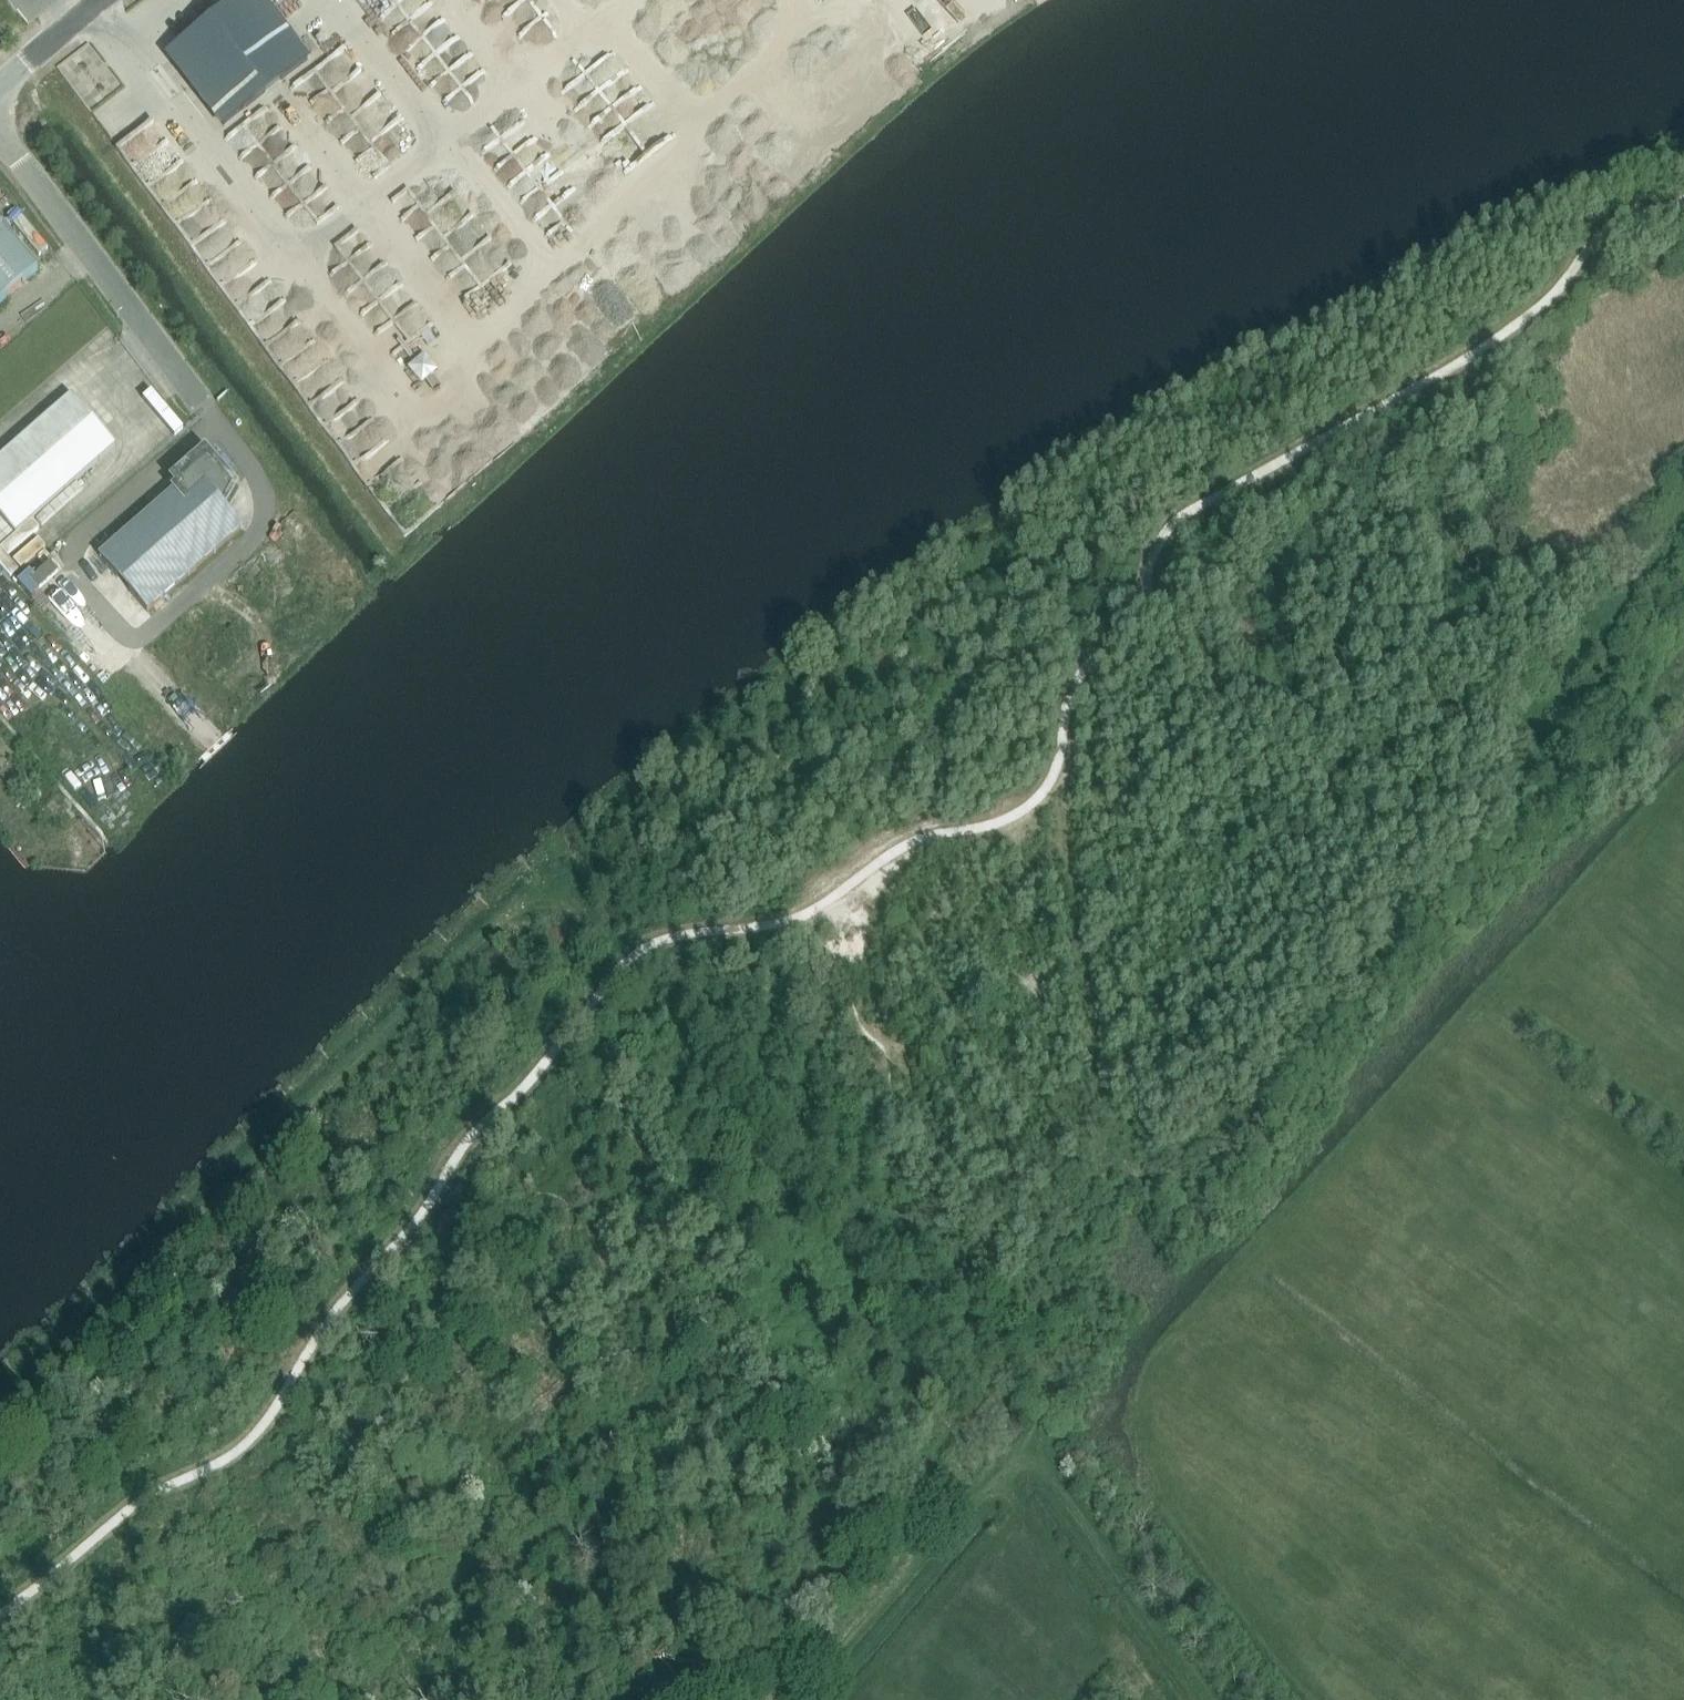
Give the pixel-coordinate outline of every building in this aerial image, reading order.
[(172,58),(224,125),(308,60),(261,0),(238,0),(184,42),(187,46),(172,58)] [(76,56),(63,64),(76,86),(89,79),(76,56)] [(0,226),(0,304),(39,270),(0,226)] [(16,534),(116,446),(72,396),(0,459),(0,516),(16,534)] [(235,487),(205,453),(174,480),(180,487),(99,557),(147,611),(242,528),(219,502),(235,487)] [(31,568),(57,545),(37,524),(12,547),(31,568)] [(79,596),(68,608),(95,632),(106,620),(79,596)]
